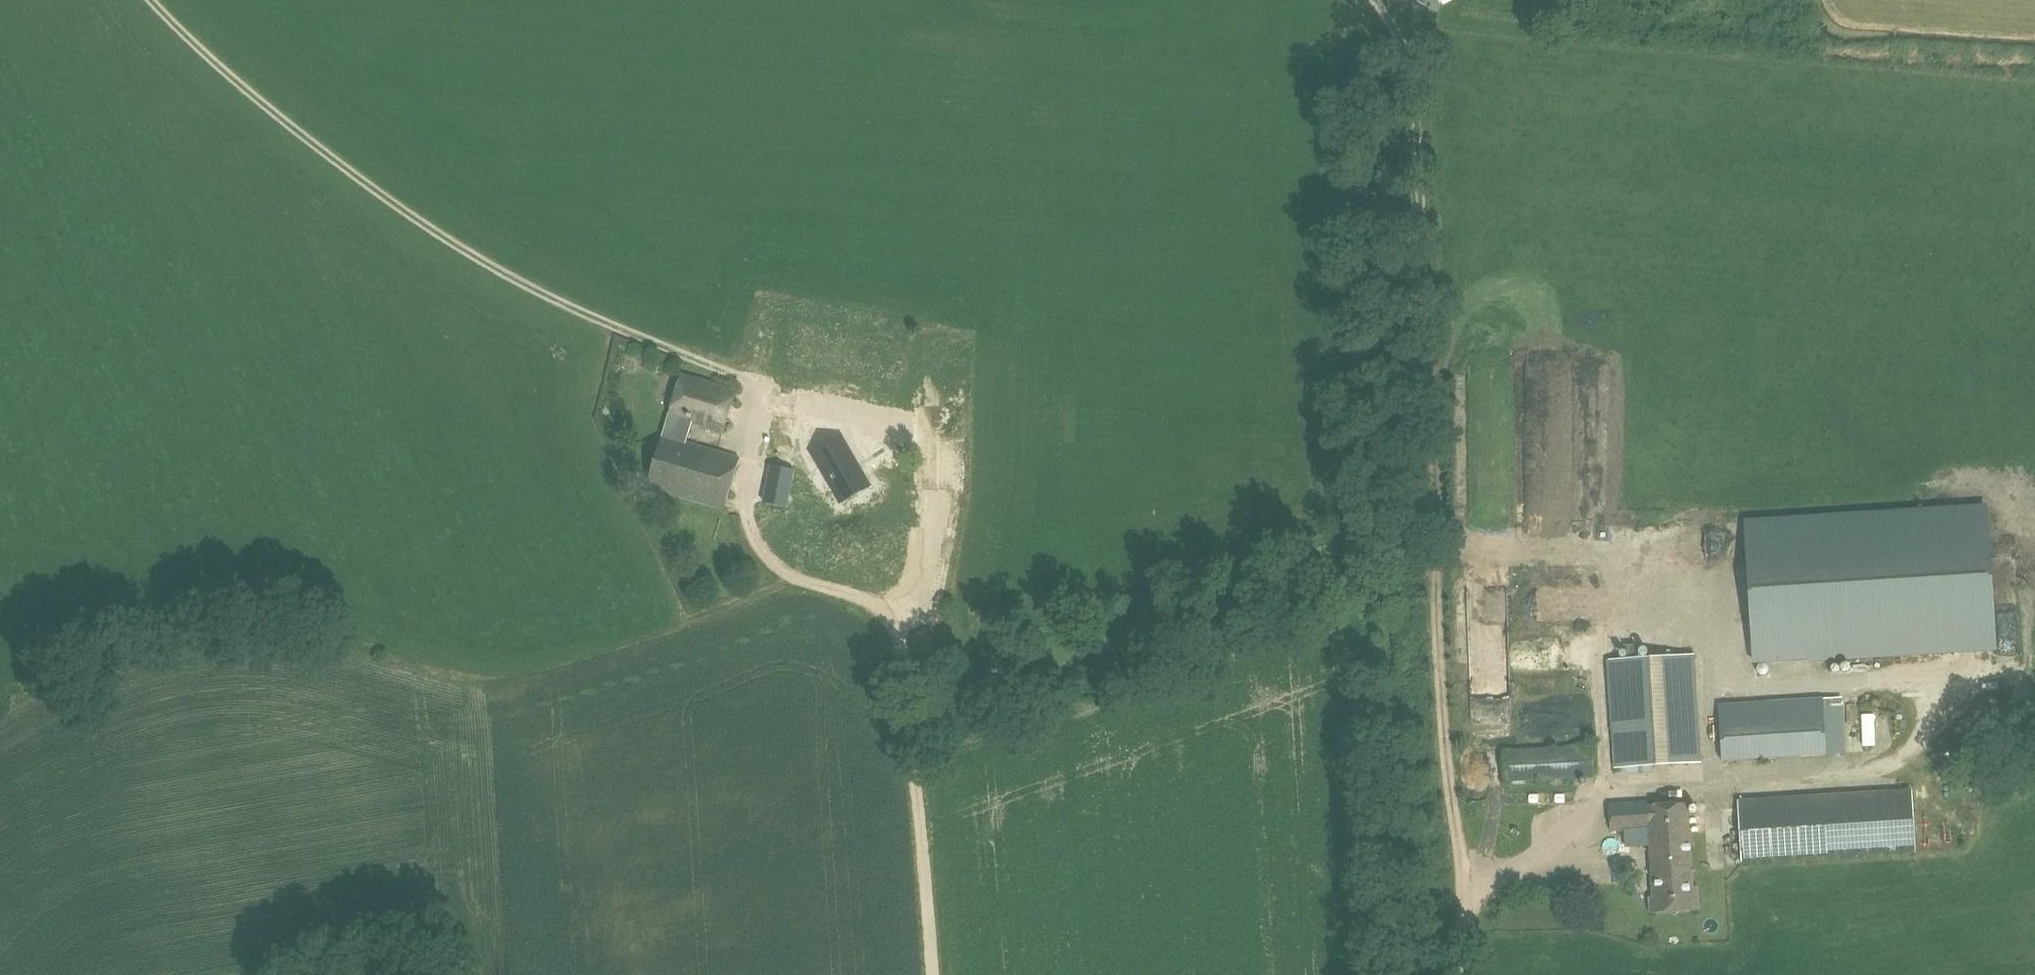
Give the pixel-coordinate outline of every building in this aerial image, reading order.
[(738,460),(686,445),(692,425),(722,434),(734,393),(681,376),(646,490),(723,513),(738,460)] [(813,454),(812,453),(811,453),(839,502),(841,502),(840,500),(868,483),(869,485),(870,484),(842,435),(841,436),(842,438),(813,454)] [(787,507),(792,483),(780,481),(783,469),(770,466),(763,502),(787,507)] [(1986,510),(1743,526),(1752,666),(1996,650),(1986,510)] [(1610,657),(1616,767),(1703,762),(1696,652),(1610,657)] [(1721,704),(1724,760),(1826,754),(1826,755),(1845,755),(1842,699),(1826,700),(1826,697),(1721,704)] [(1471,710),(1473,753),(1500,752),(1499,718),(1536,717),(1536,708),(1471,710)] [(1883,751),(1884,717),(1871,717),(1870,751),(1883,751)] [(1528,743),(1527,724),(1507,725),(1508,744),(1528,743)] [(1573,780),(1592,779),(1591,746),(1505,750),(1506,784),(1547,782),(1547,790),(1573,788),(1573,787),(1578,787),(1577,782),(1573,782),(1573,780)] [(1742,800),(1746,862),(1917,851),(1914,789),(1742,800)] [(1695,912),(1688,803),(1647,804),(1647,801),(1610,802),(1612,830),(1650,829),(1654,898),(1649,898),(1650,914),(1695,912)]
